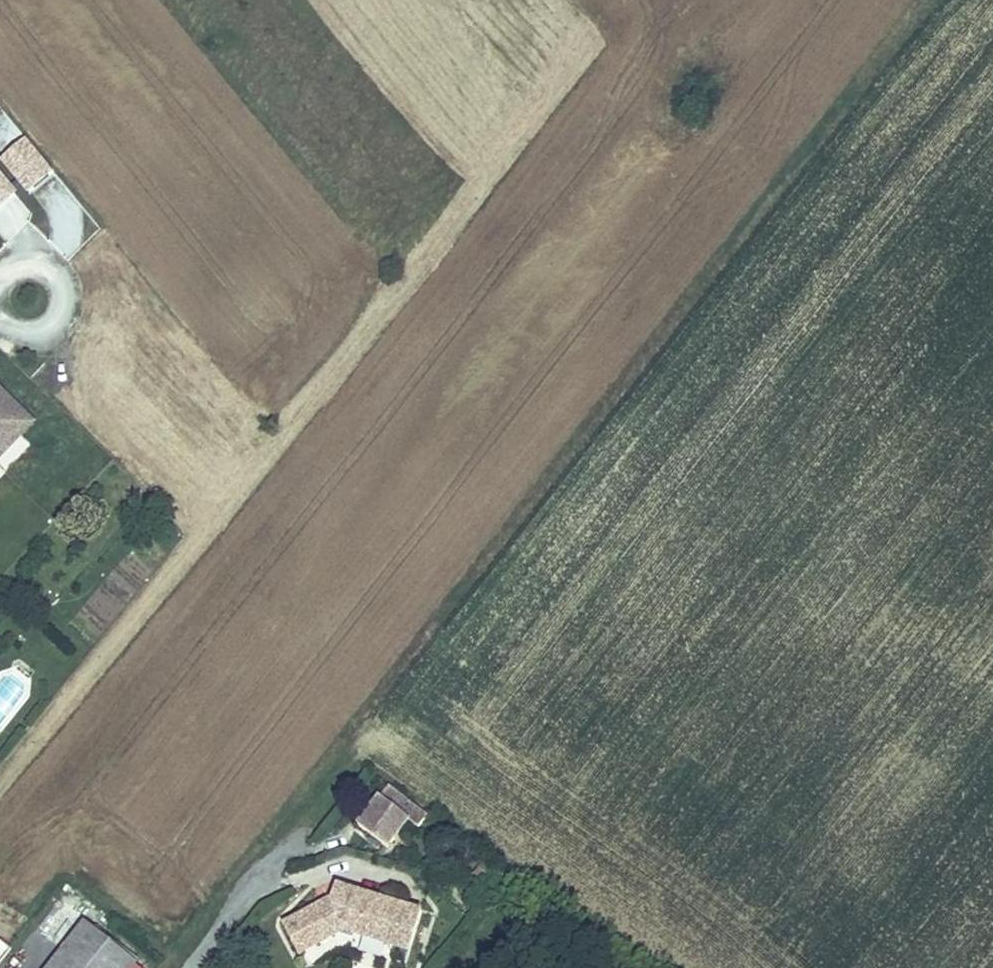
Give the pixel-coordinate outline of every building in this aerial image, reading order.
[(54,172),(26,137),(0,158),(0,162),(27,194),(54,172)] [(19,194),(0,172),(0,211),(19,194)] [(40,422),(0,384),(0,460),(40,422)] [(39,453),(31,460),(36,467),(44,460),(39,453)] [(428,817),(390,786),(359,826),(388,848),(409,821),(419,828),(428,817)] [(336,885),(331,900),(284,925),(299,954),(344,930),(410,951),(422,912),(336,885)] [(136,963),(85,923),(49,967),(132,967),(136,963)]
